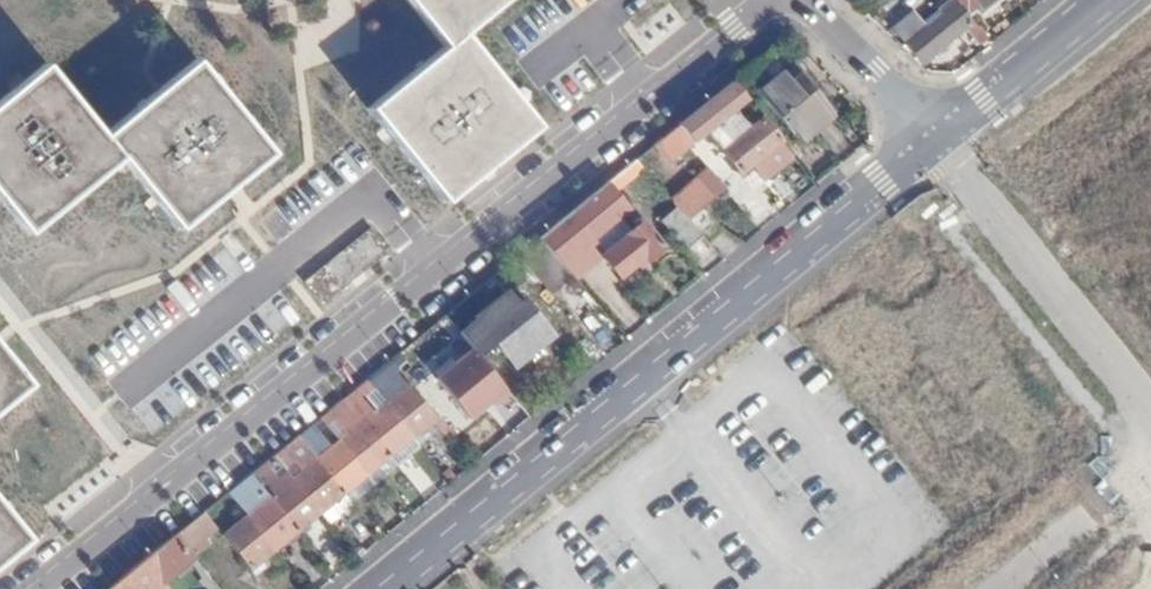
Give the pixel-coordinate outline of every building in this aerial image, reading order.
[(447,48),(464,34),(510,0),(411,0),(447,48)] [(991,11),(1005,0),(981,0),(991,11)] [(924,27),(903,44),(920,65),(939,50),(947,58),(953,52),(946,44),(965,29),(982,48),(990,42),(957,1),(924,27)] [(890,28),(903,44),(924,27),(911,11),(890,28)] [(447,48),(371,109),(446,202),(489,168),(541,126),(464,34),(447,48)] [(0,104),(0,201),(28,235),(122,161),(180,230),(234,186),(270,156),(194,63),(165,87),(103,138),(47,67),(0,104)] [(790,69),(757,92),(796,140),(827,117),(790,69)] [(719,92),(654,142),(671,163),(735,113),(719,92)] [(763,123),(721,153),(741,180),(783,149),(763,123)] [(707,179),(674,206),(700,237),(705,243),(719,230),(699,206),(717,189),(707,179)] [(603,184),(564,215),(590,244),(628,214),(603,184)] [(700,237),(674,206),(659,220),(684,250),(700,237)] [(644,223),(602,257),(621,281),(664,246),(644,223)] [(371,233),(304,287),(321,309),(388,255),(371,233)] [(572,278),(536,236),(517,253),(553,295),(572,278)] [(511,297),(480,322),(515,366),(552,337),(527,307),(521,310),(511,297)] [(32,383),(0,344),(0,409),(32,383)] [(340,394),(222,488),(243,512),(219,529),(253,574),(264,565),(256,557),(319,508),(327,518),(442,428),(386,358),(362,377),(383,403),(361,420),(340,394)] [(0,501),(0,564),(31,539),(0,501)] [(199,506),(170,529),(187,551),(198,542),(195,535),(212,523),(199,506)] [(95,588),(152,588),(157,585),(152,577),(187,551),(170,529),(95,588)]
